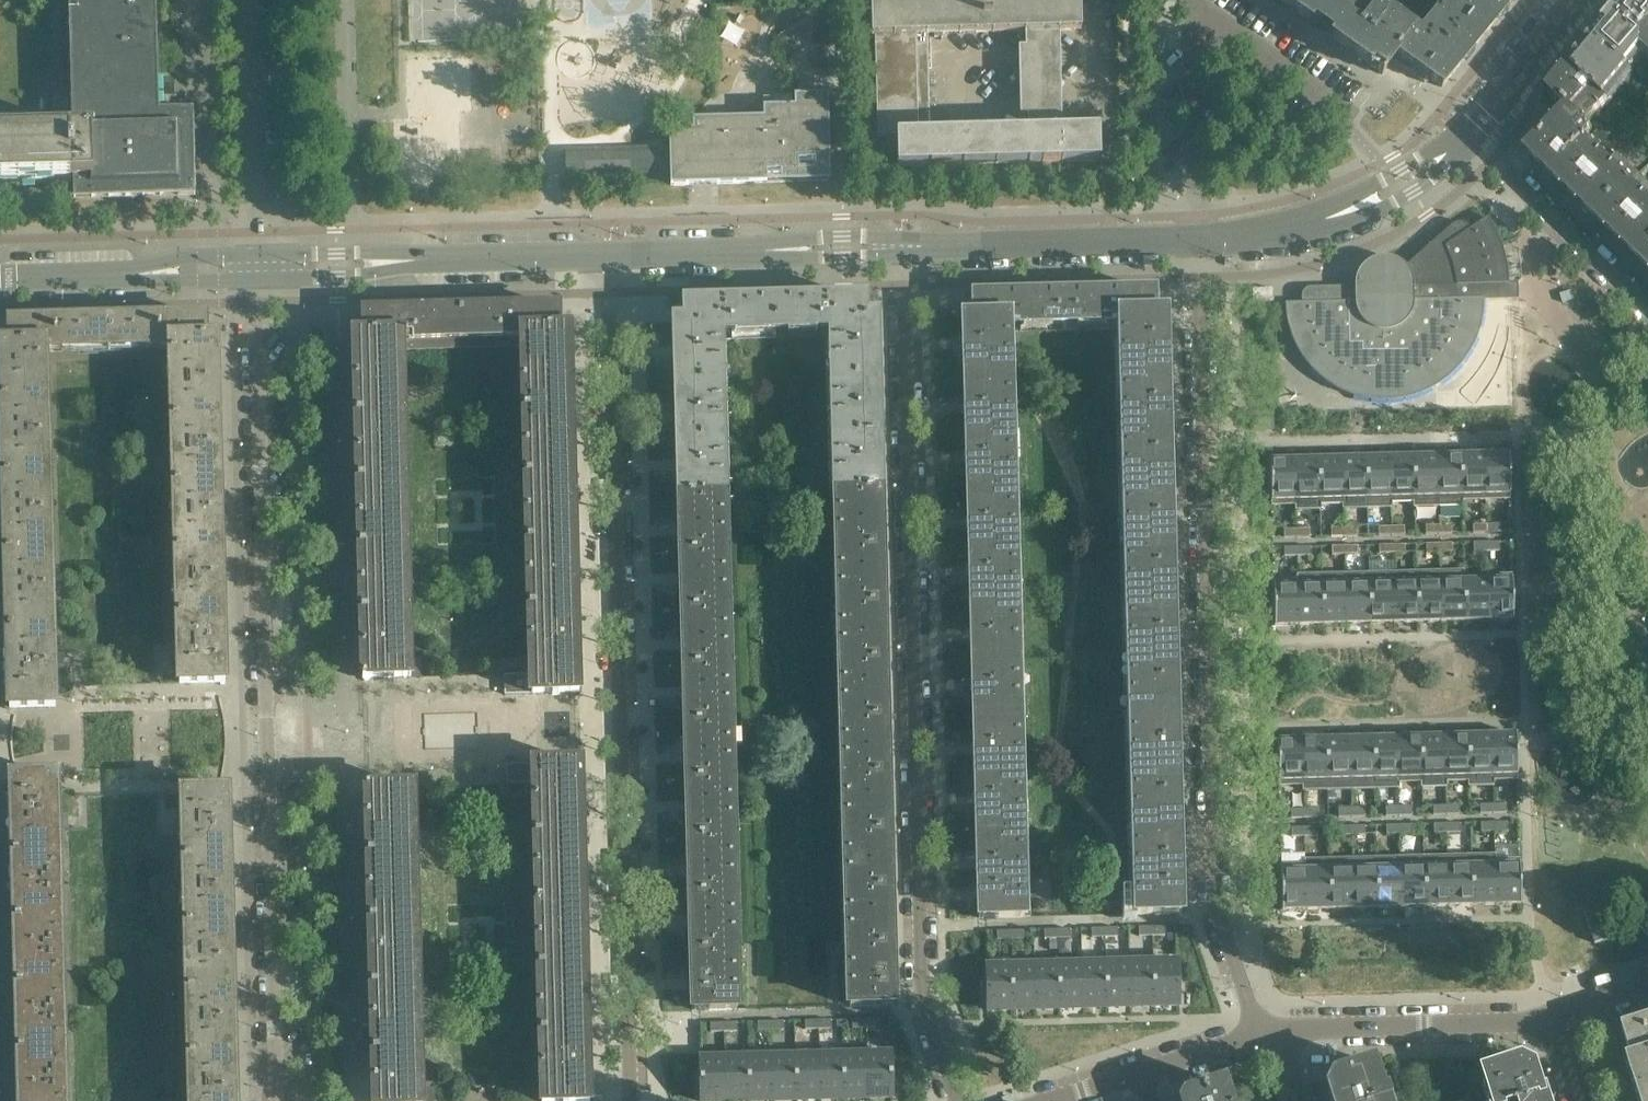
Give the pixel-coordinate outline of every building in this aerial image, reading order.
[(158,45),(157,0),(69,0),(72,131),(0,133),(0,182),(74,180),(75,201),(195,198),(193,111),(160,112),(158,45)] [(897,167),(1100,162),(1099,130),(1062,131),(1059,30),(1081,30),(1081,0),(871,0),(872,35),(875,35),(878,136),(896,135),(897,167)] [(1322,31),(1344,0),(1279,0),(1322,31)] [(1412,31),(1369,0),(1344,0),(1322,31),(1383,74),(1393,60),(1392,59),(1412,31)] [(1506,10),(1493,0),(1451,0),(1434,21),(1450,34),(1444,42),(1465,59),(1506,10)] [(1506,10),(1514,0),(1493,0),(1506,10)] [(1647,28),(1647,0),(1627,0),(1618,11),(1642,34),(1647,28)] [(1640,55),(1642,34),(1618,11),(1595,39),(1628,70),(1640,55)] [(1465,59),(1444,42),(1450,34),(1434,21),(1421,37),(1412,31),(1392,59),(1393,60),(1424,82),(1429,82),(1431,79),(1442,87),(1465,59)] [(478,34),(478,23),(415,24),(415,35),(478,34)] [(1628,70),(1595,39),(1573,66),(1607,100),(1630,72),(1628,70)] [(460,186),(458,111),(471,111),(470,58),(408,59),(409,121),(397,122),(399,188),(460,186)] [(1607,100),(1573,66),(1549,96),(1566,112),(1570,108),(1588,126),(1588,125),(1610,103),(1607,100)] [(830,181),(828,96),(828,95),(795,96),(795,106),(764,107),(764,118),(693,120),(693,130),(669,131),(671,185),(830,181)] [(1553,175),(1588,139),(1587,138),(1594,131),(1588,125),(1588,126),(1570,108),(1566,112),(1568,114),(1529,153),(1553,175)] [(1635,127),(1627,119),(1620,126),(1629,135),(1635,127)] [(1644,135),(1635,127),(1629,135),(1637,142),(1644,135)] [(1645,137),(1644,135),(1637,142),(1645,150),(1647,148),(1647,140),(1645,137)] [(1575,197),(1610,160),(1588,139),(1553,175),(1575,197)] [(656,174),(656,148),(566,150),(567,176),(656,174)] [(1597,218),(1632,181),(1610,160),(1575,197),(1597,218)] [(1647,209),(1647,197),(1632,181),(1597,218),(1619,239),(1647,209)] [(1647,253),(1647,209),(1619,239),(1641,260),(1647,253)] [(1482,316),(1483,300),(1509,299),(1509,283),(1508,277),(1507,271),(1507,265),(1506,262),(1505,256),(1503,250),(1501,245),(1498,236),(1495,231),(1494,228),(1491,223),(1488,218),(1471,229),(1469,226),(1467,225),(1465,224),(1463,223),(1461,223),(1458,223),(1455,224),(1453,225),(1452,226),(1406,266),(1403,264),(1399,261),(1397,260),(1394,259),(1392,258),(1388,257),(1383,257),(1379,258),(1375,258),(1373,259),(1370,261),(1367,263),(1365,265),(1363,266),(1360,270),(1358,272),(1357,274),(1356,278),(1355,282),(1355,285),(1355,287),(1311,288),(1309,288),(1308,288),(1306,290),(1304,291),(1303,293),(1302,294),(1302,296),(1302,303),(1285,304),(1285,305),(1286,305),(1288,321),(1292,338),(1300,353),(1310,367),(1323,379),(1337,389),(1353,396),(1370,400),(1387,401),(1404,399),(1421,394),(1426,392),(1430,390),(1435,387),(1441,383),(1445,380),(1449,377),(1453,373),(1456,370),(1460,366),(1463,362),(1466,358),(1469,354),(1471,349),(1478,333),(1482,316)] [(1274,302),(1274,289),(1253,289),(1253,290),(1253,303),(1274,302)] [(1167,371),(1165,313),(1154,313),(1154,292),(1064,294),(1065,322),(1109,321),(1109,320),(1122,320),(1123,372),(1167,371)] [(1009,375),(1007,323),(1020,322),(1020,324),(1065,322),(1064,294),(974,296),(974,307),(975,318),(964,318),(965,376),(1009,375)] [(865,317),(865,299),(775,301),(776,330),(820,329),(820,328),(832,327),(832,322),(864,322),(864,317),(865,317)] [(776,330),(775,301),(685,304),(685,312),(686,321),(686,326),(718,325),(719,330),(731,330),(731,331),(776,330)] [(570,329),(569,329),(559,329),(559,323),(558,307),(461,310),(462,349),(522,347),(524,411),(572,409),(570,329)] [(404,414),(402,350),(462,349),(461,310),(364,312),(365,329),(365,334),(355,335),(354,335),(356,415),(404,414)] [(686,321),(685,312),(675,313),(676,322),(686,321)] [(878,378),(876,316),(865,317),(864,317),(864,322),(832,322),(832,327),(833,379),(878,378)] [(205,339),(205,317),(11,322),(11,344),(0,344),(2,400),(48,399),(46,350),(171,346),(171,354),(217,352),(216,338),(205,339)] [(720,382),(719,330),(718,325),(686,326),(686,321),(676,322),(675,322),(676,384),(720,382)] [(218,419),(217,352),(171,354),(173,420),(218,419)] [(1168,428),(1167,399),(1167,371),(1123,372),(1125,429),(1168,428)] [(1010,432),(1009,375),(965,376),(967,433),(1010,432)] [(879,435),(878,378),(833,379),(835,436),(879,435)] [(722,439),(720,382),(676,384),(678,440),(722,439)] [(50,475),(48,399),(2,400),(4,477),(50,475)] [(574,475),(572,409),(524,411),(525,476),(574,475)] [(406,480),(404,414),(356,415),(358,481),(406,480)] [(220,485),(218,419),(173,420),(174,486),(220,485)] [(1170,485),(1168,428),(1125,429),(1126,486),(1170,485)] [(1012,488),(1010,432),(967,433),(968,490),(1012,488)] [(881,492),(879,435),(835,436),(837,493),(881,492)] [(723,496),(722,439),(678,440),(679,497),(723,496)] [(1484,455),(1486,496),(1510,495),(1509,454),(1484,455)] [(1461,456),(1462,496),(1486,496),(1484,455),(1461,456)] [(1414,457),(1415,498),(1438,497),(1437,456),(1421,456),(1414,457)] [(1437,456),(1438,497),(1462,496),(1461,456),(1453,456),(1437,456)] [(1390,458),(1391,498),(1415,498),(1414,457),(1391,457),(1390,458)] [(1343,459),(1344,499),(1367,499),(1366,458),(1360,458),(1343,459)] [(1366,458),(1367,499),(1391,498),(1390,458),(1366,458)] [(1295,460),(1296,501),(1320,500),(1319,459),(1299,460),(1295,460)] [(1319,459),(1320,500),(1344,499),(1343,459),(1329,459),(1319,459)] [(1270,461),(1272,501),(1296,501),(1295,460),(1270,461)] [(52,552),(50,475),(4,477),(6,553),(52,552)] [(575,541),(574,475),(525,476),(527,542),(575,541)] [(407,545),(406,480),(358,481),(359,546),(407,545)] [(222,550),(221,510),(220,485),(174,486),(176,552),(222,550)] [(1171,542),(1170,485),(1126,486),(1127,543),(1171,542)] [(1013,545),(1012,488),(968,490),(970,547),(1013,545)] [(882,549),(881,492),(837,493),(838,550),(882,549)] [(725,553),(723,496),(679,497),(681,554),(725,553)] [(1486,526),(1487,533),(1500,533),(1500,524),(1486,525),(1486,526)] [(1439,526),(1439,534),(1452,534),(1452,525),(1439,526)] [(1473,525),(1473,534),(1487,533),(1486,526),(1486,525),(1473,525)] [(1426,526),(1426,535),(1439,534),(1439,526),(1426,526)] [(1379,527),(1379,536),(1392,536),(1392,527),(1379,527)] [(1392,527),(1392,536),(1405,535),(1405,527),(1392,527)] [(1331,529),(1332,537),(1345,537),(1344,528),(1331,529)] [(1344,528),(1345,537),(1358,537),(1358,528),(1344,528)] [(1297,530),(1297,538),(1310,538),(1310,529),(1297,530)] [(1284,530),(1284,539),(1297,538),(1297,530),(1284,530)] [(577,606),(575,541),(527,542),(529,608),(577,606)] [(1173,599),(1171,542),(1127,543),(1129,600),(1173,599)] [(1474,542),(1474,551),(1487,551),(1487,542),(1474,542)] [(1487,542),(1487,551),(1500,550),(1500,542),(1487,542)] [(1426,544),(1427,552),(1440,552),(1440,543),(1426,544)] [(1440,543),(1440,552),(1453,552),(1453,543),(1440,543)] [(1392,545),(1392,553),(1406,553),(1405,544),(1392,545)] [(409,611),(407,545),(359,546),(361,612),(409,611)] [(1015,602),(1013,545),(970,547),(971,603),(1015,602)] [(1379,545),(1379,554),(1392,553),(1392,545),(1379,545)] [(1332,546),(1332,555),(1345,554),(1345,546),(1332,546)] [(1345,546),(1345,554),(1358,554),(1358,546),(1345,546)] [(1284,547),(1285,556),(1298,556),(1298,547),(1284,547)] [(1298,547),(1298,556),(1311,555),(1311,547),(1298,547)] [(884,606),(882,549),(838,550),(839,607),(884,606)] [(224,616),(222,550),(176,552),(178,617),(224,616)] [(54,629),(52,552),(6,553),(8,630),(54,629)] [(726,610),(725,553),(681,554),(682,611),(726,610)] [(1488,584),(1489,620),(1514,620),(1513,579),(1488,580),(1488,584)] [(1441,581),(1442,622),(1465,621),(1464,580),(1441,581)] [(1464,580),(1465,621),(1489,620),(1488,584),(1488,580),(1464,580)] [(1417,582),(1418,622),(1442,622),(1441,581),(1417,582)] [(1370,583),(1371,624),(1394,623),(1393,582),(1370,583)] [(1393,582),(1394,623),(1418,622),(1417,582),(1393,582)] [(1322,584),(1323,625),(1347,624),(1346,583),(1322,584)] [(1346,583),(1347,624),(1371,624),(1370,583),(1346,583)] [(1299,585),(1300,625),(1323,625),(1322,584),(1299,585)] [(1274,585),(1275,626),(1300,625),(1299,585),(1274,585)] [(1174,655),(1173,599),(1129,600),(1130,657),(1174,655)] [(1017,659),(1015,602),(971,603),(973,660),(1017,659)] [(579,693),(577,606),(529,608),(531,674),(531,694),(579,693)] [(885,663),(884,606),(839,607),(841,664),(885,663)] [(728,667),(726,610),(682,611),(684,668),(728,667)] [(411,677),(409,611),(361,612),(363,679),(411,677)] [(225,682),(224,616),(178,617),(180,684),(225,682)] [(56,707),(54,629),(8,630),(10,708),(56,707)] [(1176,712),(1174,655),(1130,657),(1132,714),(1176,712)] [(1018,716),(1017,659),(973,660),(974,717),(1018,716)] [(887,720),(885,663),(841,664),(843,721),(887,720)] [(729,724),(728,667),(684,668),(685,725),(729,724)] [(531,694),(531,674),(505,675),(505,695),(531,694)] [(1177,769),(1176,712),(1132,714),(1133,770),(1177,769)] [(1020,773),(1018,716),(974,717),(976,774),(1020,773)] [(888,776),(887,720),(843,721),(844,778),(888,776)] [(731,781),(729,724),(685,725),(687,782),(731,781)] [(1468,736),(1469,777),(1493,776),(1492,735),(1468,736)] [(1492,735),(1493,776),(1517,775),(1516,735),(1492,735)] [(1444,737),(1445,777),(1469,777),(1468,736),(1444,737)] [(1397,738),(1398,778),(1422,778),(1421,737),(1397,738)] [(1421,737),(1422,778),(1445,777),(1444,737),(1421,737)] [(1350,739),(1351,780),(1374,779),(1373,738),(1350,739)] [(1373,738),(1374,779),(1398,778),(1397,738),(1373,738)] [(1326,740),(1327,780),(1351,780),(1350,739),(1326,740)] [(1278,741),(1279,782),(1304,781),(1302,740),(1278,741)] [(1302,740),(1304,781),(1327,780),(1326,740),(1302,740)] [(583,834),(581,763),(532,764),(533,783),(534,836),(583,834)] [(533,783),(532,764),(507,765),(507,784),(533,783)] [(1179,826),(1177,769),(1133,770),(1135,827),(1179,826)] [(1021,830),(1020,773),(976,774),(977,831),(1021,830)] [(60,854),(58,801),(58,776),(12,778),(14,855),(60,854)] [(890,833),(888,776),(844,778),(846,835),(890,833)] [(733,838),(731,781),(687,782),(688,839),(733,838)] [(416,853),(414,787),(366,788),(368,855),(416,853)] [(230,859),(229,815),(228,792),(183,793),(184,860),(230,859)] [(1480,805),(1481,814),(1494,814),(1494,806),(1494,805),(1480,805)] [(1494,806),(1494,814),(1507,813),(1507,805),(1494,805),(1494,806)] [(1433,806),(1433,815),(1446,815),(1446,806),(1433,806)] [(1446,806),(1446,815),(1460,814),(1459,806),(1446,806)] [(1386,808),(1386,816),(1399,816),(1399,807),(1386,808)] [(1399,807),(1399,816),(1412,816),(1412,807),(1399,807)] [(1352,809),(1352,817),(1365,817),(1365,808),(1352,809)] [(1339,809),(1339,818),(1352,817),(1352,809),(1339,809)] [(1291,810),(1291,819),(1304,818),(1304,810),(1291,810)] [(1304,810),(1304,818),(1318,818),(1317,810),(1304,810)] [(1481,823),(1481,831),(1494,831),(1494,822),(1481,823)] [(1494,822),(1494,831),(1507,831),(1507,822),(1494,822)] [(1447,824),(1447,832),(1460,832),(1460,823),(1447,824)] [(1434,824),(1434,833),(1447,832),(1447,824),(1434,824)] [(1386,825),(1387,834),(1400,834),(1399,825),(1386,825)] [(1399,825),(1400,834),(1413,833),(1413,825),(1399,825)] [(1180,883),(1179,826),(1135,827),(1136,892),(1155,891),(1155,884),(1180,883)] [(1339,826),(1339,835),(1352,835),(1352,826),(1339,826)] [(1352,826),(1352,835),(1365,834),(1365,826),(1352,826)] [(1292,828),(1292,836),(1305,836),(1305,827),(1292,828)] [(1305,827),(1305,836),(1318,836),(1318,827),(1305,827)] [(1023,895),(1021,830),(977,831),(979,888),(1004,887),(1004,895),(1023,895)] [(891,890),(890,833),(846,835),(847,891),(891,890)] [(585,900),(583,834),(534,836),(536,901),(585,900)] [(734,894),(733,838),(688,839),(690,896),(734,894)] [(417,919),(416,853),(368,855),(369,920),(417,919)] [(61,920),(60,854),(14,855),(16,921),(61,920)] [(232,924),(230,859),(184,860),(186,925),(232,924)] [(1471,865),(1472,906),(1496,905),(1495,864),(1471,865)] [(1495,864),(1496,905),(1521,904),(1520,864),(1495,864)] [(1448,866),(1449,906),(1472,906),(1471,865),(1448,866)] [(1400,867),(1402,908),(1425,907),(1424,866),(1400,867)] [(1424,866),(1425,907),(1449,906),(1448,866),(1424,866)] [(1377,868),(1378,908),(1402,908),(1400,867),(1377,868)] [(1330,869),(1331,909),(1354,909),(1353,868),(1330,869)] [(1353,868),(1354,909),(1378,908),(1377,868),(1353,868)] [(1281,870),(1282,911),(1307,910),(1306,869),(1281,870)] [(1306,869),(1307,910),(1331,909),(1330,869),(1306,869)] [(1181,913),(1180,883),(1155,884),(1155,891),(1136,892),(1136,898),(1129,898),(1130,914),(1181,913)] [(1024,917),(1023,895),(1004,895),(1004,887),(979,888),(979,918),(1024,917)] [(893,947),(891,890),(847,891),(849,948),(893,947)] [(736,951),(734,894),(690,896),(691,952),(736,951)] [(586,966),(585,900),(536,901),(538,967),(586,966)] [(1607,936),(1598,908),(1584,912),(1593,940),(1607,936)] [(419,985),(417,919),(369,920),(371,986),(419,985)] [(63,985),(61,920),(16,921),(17,987),(63,985)] [(234,990),(232,924),(186,925),(188,991),(234,990)] [(1139,927),(1139,936),(1152,936),(1152,927),(1139,927)] [(1152,927),(1152,936),(1165,935),(1165,927),(1152,927)] [(1092,929),(1092,937),(1105,937),(1105,928),(1092,929)] [(1105,928),(1105,937),(1118,937),(1118,928),(1105,928)] [(1057,930),(1057,938),(1071,938),(1070,929),(1057,930)] [(1044,930),(1044,939),(1057,938),(1057,930),(1044,930)] [(997,931),(997,940),(1010,939),(1010,931),(997,931)] [(1010,931),(1010,939),(1023,939),(1023,931),(1010,931)] [(894,1005),(893,947),(849,948),(850,1006),(894,1005)] [(737,1009),(736,958),(736,951),(691,952),(693,1010),(737,1009)] [(1153,963),(1154,1006),(1179,1005),(1178,962),(1153,963)] [(1105,964),(1106,1007),(1130,1006),(1129,963),(1105,964)] [(1129,963),(1130,1006),(1154,1006),(1153,963),(1129,963)] [(1058,965),(1059,1008),(1083,1008),(1082,983),(1082,964),(1058,965)] [(1082,983),(1083,1008),(1106,1007),(1105,964),(1082,964),(1082,983)] [(1034,966),(1036,1009),(1059,1008),(1058,965),(1034,966)] [(588,1031),(586,966),(538,967),(540,1032),(588,1031)] [(986,967),(987,1010),(1012,1009),(1011,966),(986,967)] [(1011,966),(1012,1009),(1036,1009),(1034,966),(1011,966)] [(65,1051),(63,985),(17,987),(19,1052),(65,1051)] [(421,1050),(419,985),(371,986),(373,1052),(421,1050)] [(235,1055),(234,990),(188,991),(190,1057),(235,1055)] [(852,1020),(853,1028),(866,1028),(865,1019),(852,1020)] [(865,1019),(866,1028),(879,1028),(878,1019),(865,1019)] [(1621,1028),(1630,1058),(1625,1060),(1647,1053),(1647,1019),(1621,1028)] [(818,1021),(818,1029),(831,1029),(831,1020),(818,1021)] [(805,1021),(805,1029),(818,1029),(818,1021),(805,1021)] [(758,1022),(758,1031),(771,1030),(771,1022),(758,1022)] [(771,1022),(771,1030),(784,1030),(784,1022),(771,1022)] [(710,1023),(711,1032),(724,1032),(724,1023),(710,1023)] [(724,1023),(724,1032),(737,1031),(737,1023),(724,1023)] [(588,1040),(588,1031),(540,1032),(542,1100),(590,1100),(588,1040)] [(421,1050),(373,1052),(374,1100),(422,1100),(421,1050)] [(65,1051),(19,1052),(20,1100),(66,1100),(65,1051)] [(1625,1060),(1634,1088),(1647,1084),(1647,1053),(1625,1060)] [(866,1055),(867,1098),(892,1097),(891,1054),(866,1055)] [(235,1055),(190,1057),(191,1100),(236,1100),(235,1055)] [(819,1056),(820,1099),(844,1099),(843,1055),(819,1056)] [(843,1055),(844,1099),(867,1098),(866,1055),(843,1055)] [(795,1057),(796,1100),(820,1099),(819,1056),(795,1057)] [(748,1058),(749,1100),(773,1100),(772,1057),(748,1058)] [(772,1057),(773,1100),(796,1100),(795,1057),(772,1057)] [(701,1100),(726,1100),(724,1058),(700,1059),(701,1100)] [(726,1100),(747,1100),(749,1100),(748,1058),(724,1058),(726,1100)] [(1530,1067),(1529,1067),(1529,1066),(1520,1061),(1519,1061),(1518,1061),(1481,1072),(1490,1100),(1489,1100),(1520,1100),(1542,1094),(1541,1092),(1539,1093),(1530,1067)] [(1372,1062),(1334,1075),(1334,1076),(1333,1076),(1328,1085),(1329,1086),(1328,1086),(1332,1100),(1379,1100),(1384,1099),(1389,1098),(1386,1088),(1381,1090),(1372,1062)] [(1224,1082),(1185,1095),(1182,1100),(1230,1100),(1224,1082)] [(1634,1088),(1638,1100),(1647,1100),(1647,1084),(1634,1088)]
